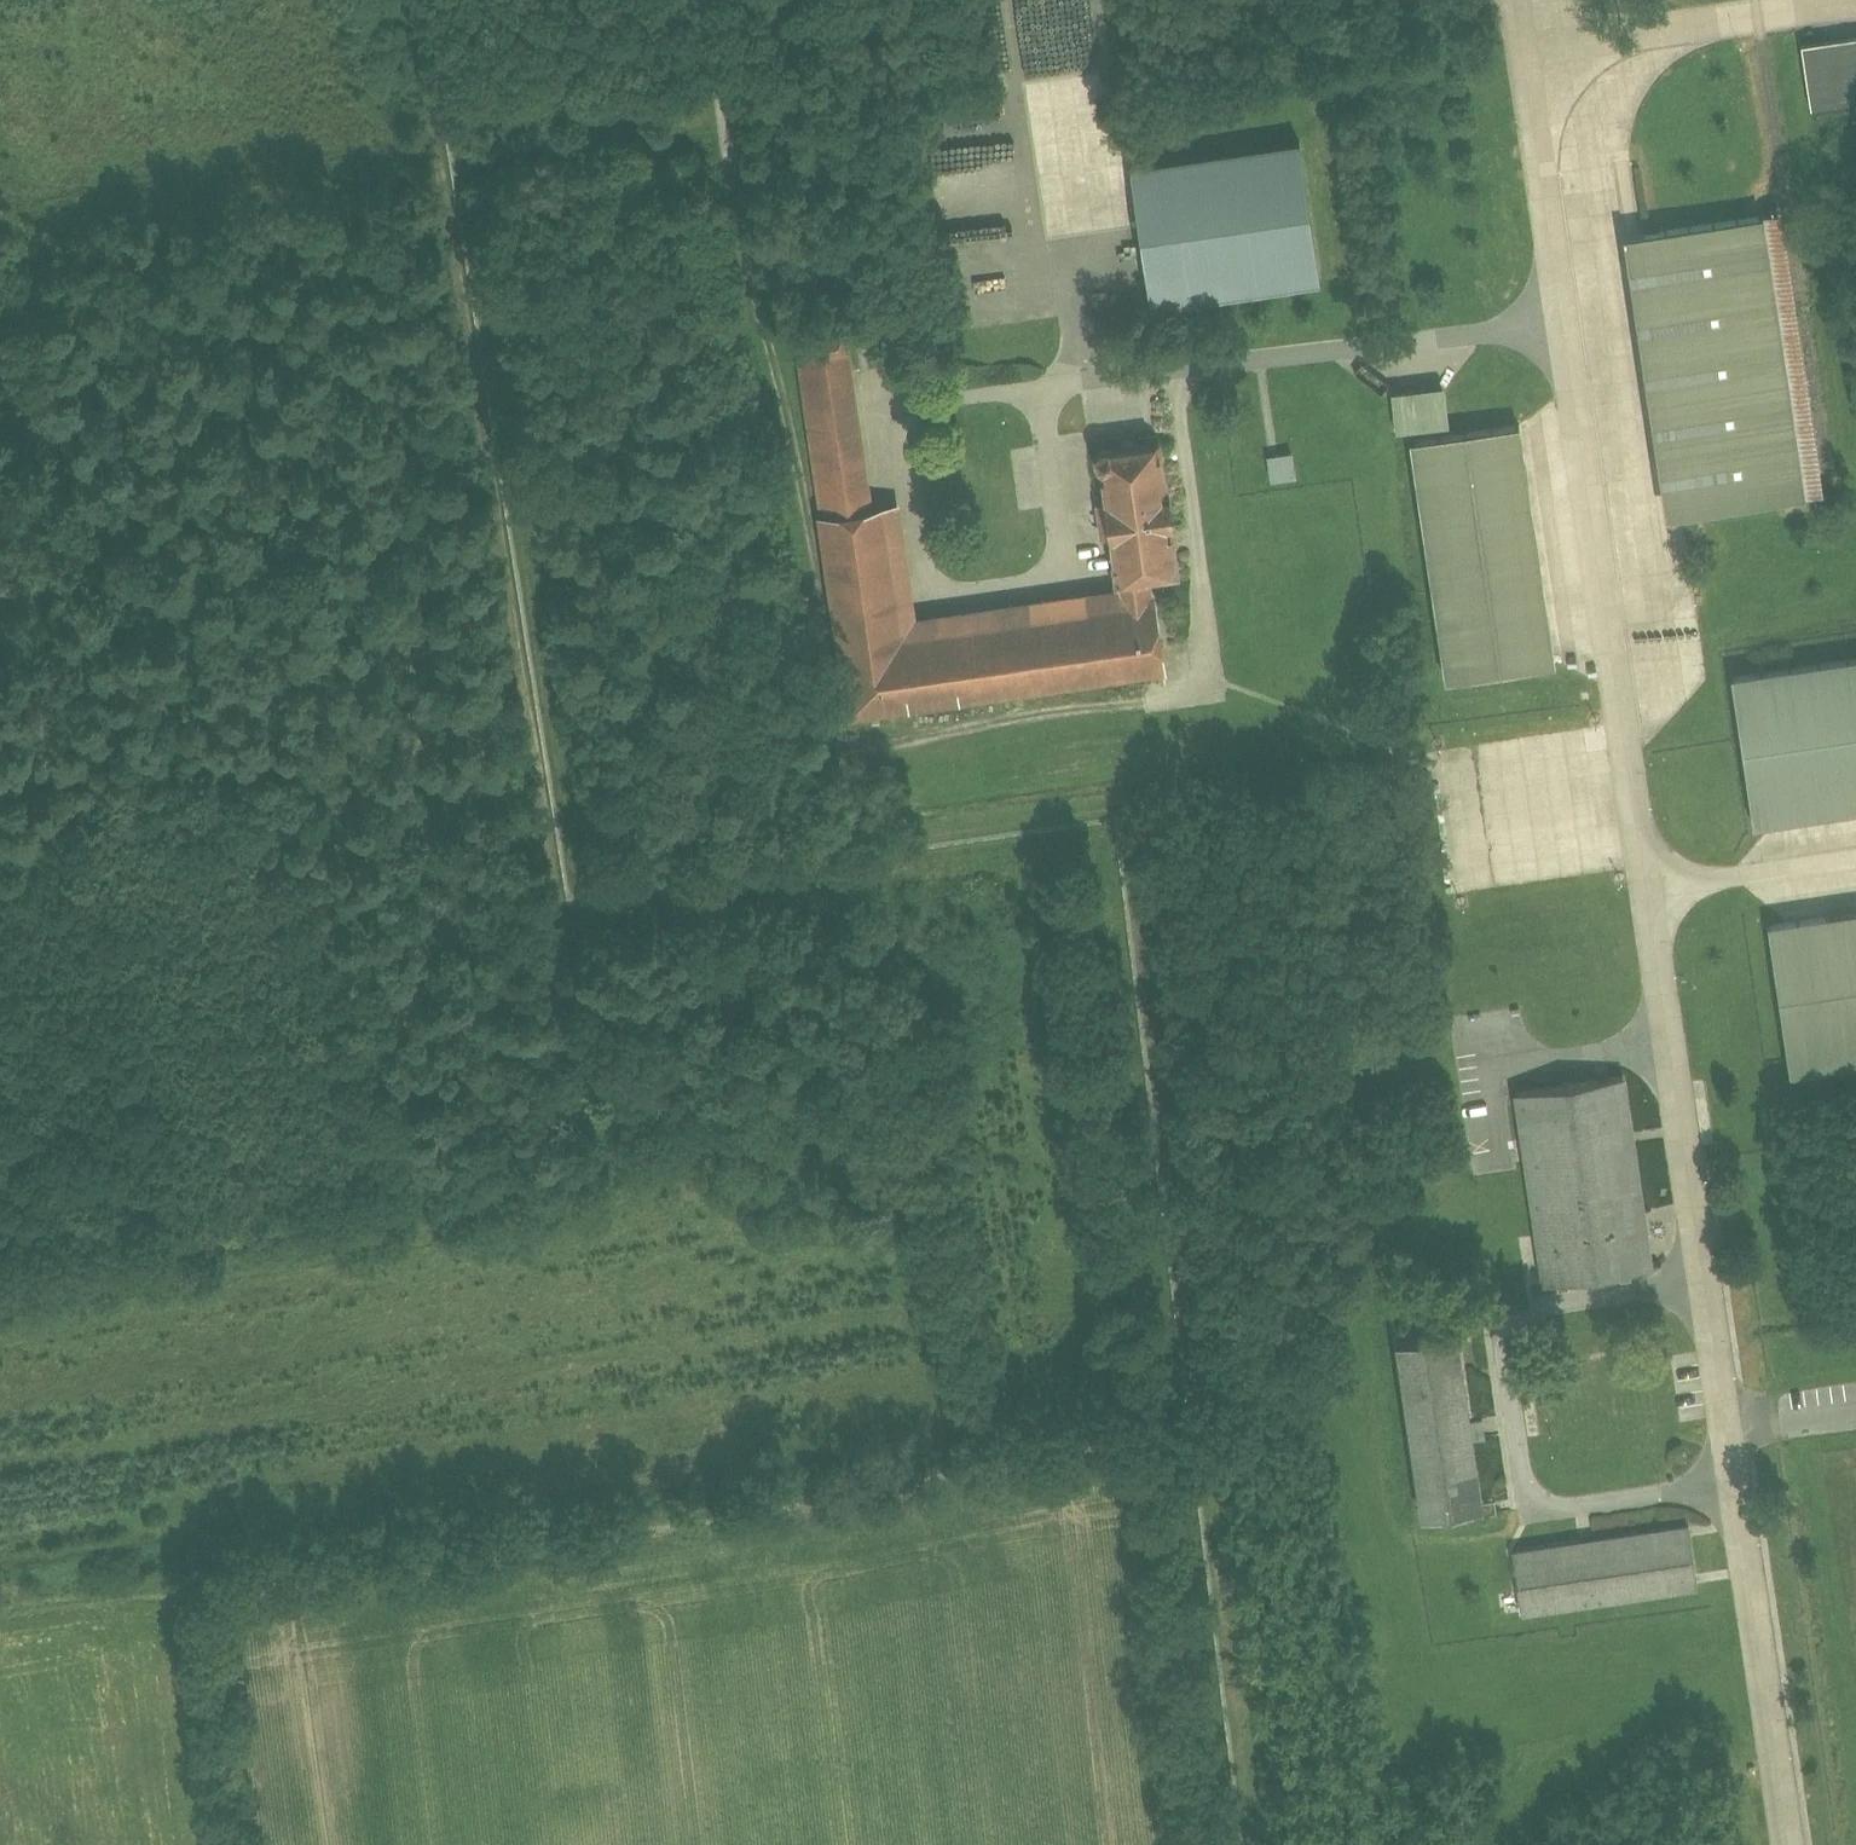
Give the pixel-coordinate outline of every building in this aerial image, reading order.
[(1797,52),(1807,126),(1855,120),(1855,44),(1803,51),(1797,52)] [(1318,291),(1297,149),(1158,170),(1126,175),(1145,305),(1147,316),(1271,298),(1318,291)] [(1820,502),(1777,220),(1773,221),(1667,237),(1635,242),(1619,244),(1661,526),(1677,524),(1820,502)] [(793,365),(843,358),(840,338),(790,345),(793,365)] [(791,365),(814,522),(869,514),(846,357),(843,358),(793,365),(791,365)] [(1388,403),(1392,439),(1448,433),(1443,392),(1387,398),(1388,403)] [(1549,653),(1517,434),(1406,450),(1439,672),(1442,689),(1552,673),(1549,653)] [(1091,460),(1111,595),(1147,590),(1178,585),(1158,451),(1091,460)] [(1267,461),(1265,461),(1268,488),(1294,485),(1290,458),(1277,460),(1267,461)] [(1136,683),(1160,680),(1157,655),(1147,590),(1111,595),(912,624),(896,510),(869,514),(814,522),(811,522),(841,726),(850,725),(1136,683)] [(1727,684),(1749,834),(1762,832),(1855,819),(1855,665),(1727,684)] [(1855,1075),(1855,918),(1771,930),(1764,931),(1786,1085),(1855,1075)] [(1631,1135),(1623,1081),(1533,1095),(1507,1099),(1517,1170),(1527,1235),(1535,1290),(1651,1273),(1642,1214),(1632,1147),(1631,1135)] [(1452,1342),(1390,1351),(1393,1373),(1397,1402),(1411,1495),(1412,1502),(1416,1527),(1478,1518),(1464,1422),(1452,1342)] [(1511,1553),(1508,1554),(1514,1598),(1517,1621),(1695,1597),(1693,1587),(1692,1577),(1687,1539),(1685,1529),(1593,1542),(1575,1545),(1511,1553)]
